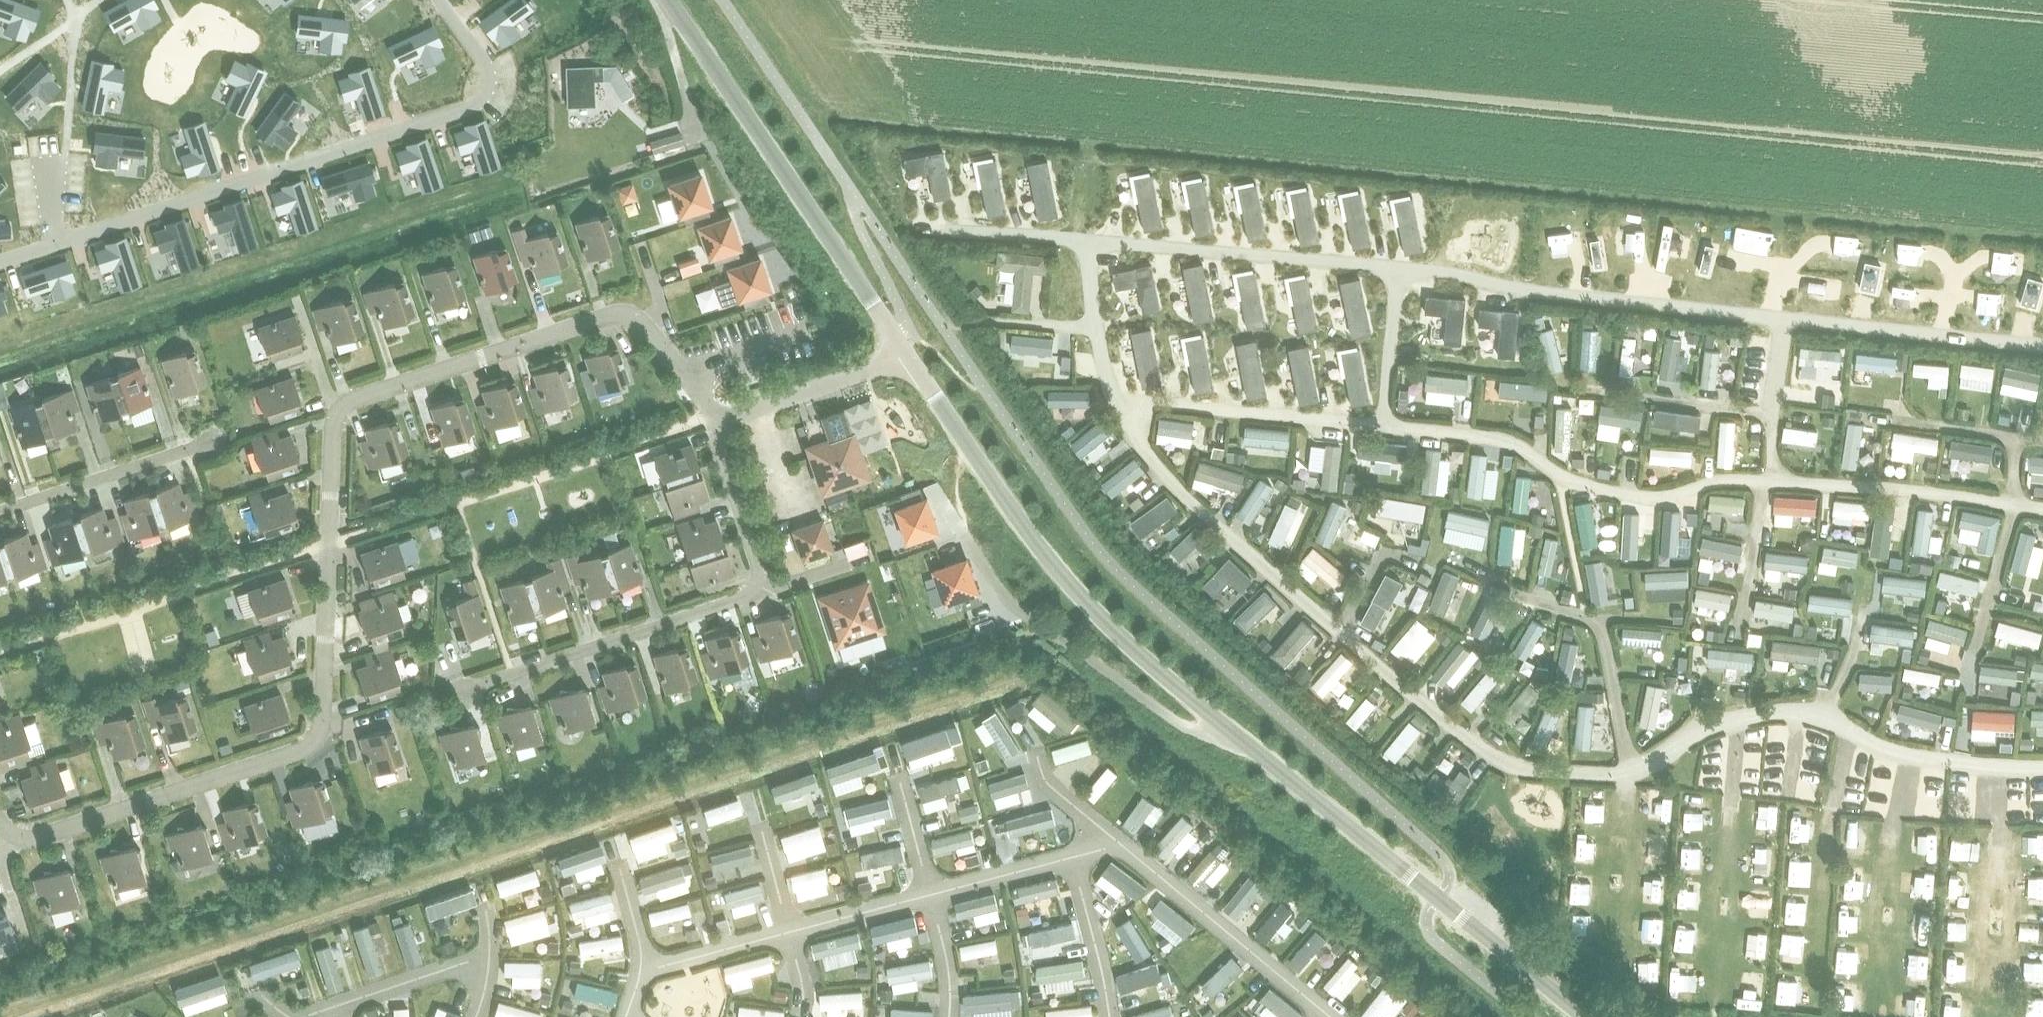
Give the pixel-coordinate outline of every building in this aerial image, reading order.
[(9,19),(5,31),(24,38),(28,26),(31,27),(37,10),(9,0),(0,0),(0,16),(9,19)] [(104,12),(113,28),(134,16),(141,27),(158,18),(152,6),(155,5),(152,0),(126,0),(104,12)] [(481,22),(491,36),(494,34),(502,44),(518,33),(510,22),(530,8),(524,0),(510,0),(481,22)] [(298,15),(296,33),(321,36),(320,49),(339,51),(341,38),(344,38),(346,21),(298,15)] [(431,26),(388,48),(396,64),(418,53),(424,64),(442,56),(436,44),(439,43),(431,26)] [(92,60),(83,107),(101,111),(105,86),(118,89),(122,69),(109,67),(110,63),(92,60)] [(234,60),(226,78),(237,84),(227,106),(243,114),(264,71),(247,63),(246,66),(234,60)] [(39,62),(5,96),(18,109),(35,91),(44,100),(59,86),(50,77),(52,75),(39,62)] [(565,67),(566,107),(595,105),(594,80),(602,80),(602,78),(608,78),(617,93),(620,97),(621,99),(632,92),(615,64),(602,65),(592,65),(565,67)] [(351,76),(338,80),(345,99),(357,95),(365,119),(382,113),(367,68),(350,73),(351,76)] [(284,92),(256,131),(270,141),(272,138),(282,146),(294,130),(284,122),(298,103),(284,92)] [(467,129),(454,133),(461,152),(473,148),(480,171),(498,166),(483,120),(465,126),(467,129)] [(193,151),(181,155),(187,174),(199,170),(200,173),(217,168),(202,122),(185,128),(193,151)] [(680,129),(649,139),(653,152),(684,142),(680,129)] [(95,132),(93,150),(97,150),(95,163),(115,165),(116,152),(141,156),(143,138),(95,132)] [(409,148),(397,152),(403,171),(415,167),(423,190),(440,185),(425,139),(408,145),(409,148)] [(942,148),(903,155),(906,173),(929,169),(934,195),(950,192),(942,148)] [(1006,209),(995,156),(977,160),(988,213),(1006,209)] [(1059,212),(1047,156),(1028,160),(1039,216),(1059,212)] [(367,162),(322,177),(327,194),(351,186),(355,199),(374,192),(370,180),(373,179),(367,162)] [(1163,224),(1153,171),(1135,174),(1145,228),(1163,224)] [(671,197),(656,202),(662,221),(677,216),(678,216),(682,215),(685,225),(709,217),(706,207),(710,206),(699,173),(667,184),(671,197)] [(1215,230),(1205,176),(1187,180),(1197,233),(1215,230)] [(284,189),(271,193),(278,212),(290,208),(298,231),(315,226),(300,180),(283,186),(284,189)] [(1238,185),(1250,238),(1268,234),(1257,181),(1238,185)] [(631,183),(616,188),(621,203),(635,198),(631,183)] [(1291,190),(1302,243),(1320,239),(1309,186),(1291,190)] [(1343,193),(1354,246),(1372,242),(1361,189),(1343,193)] [(1412,194),(1394,198),(1404,251),(1422,247),(1412,194)] [(225,208),(213,212),(219,231),(231,227),(239,251),(256,245),(241,199),(224,205),(225,208)] [(606,212),(574,222),(586,260),(609,252),(608,249),(618,246),(606,212)] [(729,215),(696,226),(707,258),(711,257),(714,266),(739,258),(736,249),(740,248),(729,215)] [(166,228),(154,232),(160,251),(172,247),(180,270),(197,264),(182,219),(165,224),(166,228)] [(0,223),(0,239),(11,238),(9,222),(0,223)] [(488,225),(479,228),(482,237),(491,234),(488,225)] [(555,229),(526,238),(522,227),(511,230),(519,254),(527,252),(535,277),(558,269),(557,266),(566,263),(555,229)] [(477,228),(468,231),(471,240),(480,237),(477,228)] [(108,247),(95,251),(102,270),(114,266),(122,289),(139,284),(124,238),(107,244),(108,247)] [(1599,239),(1591,241),(1595,266),(1603,265),(1599,239)] [(472,256),(484,294),(507,286),(506,283),(515,280),(504,245),(472,256)] [(1706,245),(1699,271),(1707,272),(1713,247),(1706,245)] [(1048,272),(1050,255),(999,250),(997,267),(1017,269),(1013,310),(1031,311),(1035,270),(1048,272)] [(730,279),(713,285),(720,306),(737,300),(741,299),(744,308),(768,300),(765,291),(769,290),(758,257),(726,268),(730,279)] [(66,261),(21,276),(26,293),(50,286),(54,298),(73,291),(69,279),(72,278),(66,261)] [(1160,307),(1151,261),(1113,268),(1116,287),(1139,282),(1144,310),(1160,307)] [(1214,315),(1203,261),(1184,264),(1195,319),(1214,315)] [(453,262),(421,273),(433,311),(456,303),(455,300),(464,297),(453,262)] [(1866,262),(1860,288),(1876,291),(1881,266),(1866,262)] [(1266,323),(1256,269),(1237,272),(1247,326),(1266,323)] [(1289,277),(1300,331),(1319,327),(1308,274),(1289,277)] [(1361,275),(1342,279),(1352,334),(1372,330),(1361,275)] [(2027,278),(2020,303),(2035,307),(2042,282),(2027,278)] [(366,304),(374,302),(382,327),(405,320),(404,316),(413,313),(402,279),(362,292),(366,304)] [(976,283),(968,290),(973,297),(982,289),(976,283)] [(1465,296),(1425,293),(1424,311),(1446,313),(1444,341),(1461,342),(1465,296)] [(315,321),(323,318),(331,344),(354,337),(353,333),(362,330),(351,296),(311,309),(315,321)] [(1519,309),(1479,305),(1478,323),(1500,325),(1498,354),(1515,355),(1519,309)] [(1537,328),(1545,326),(1542,314),(1534,316),(1537,328)] [(304,347),(294,315),(256,327),(264,350),(267,349),(270,358),(304,347)] [(1593,318),(1585,317),(1583,325),(1592,326),(1593,318)] [(190,320),(178,324),(182,335),(193,332),(190,320)] [(1637,323),(1628,322),(1627,332),(1636,333),(1637,323)] [(1563,367),(1553,325),(1536,329),(1546,371),(1563,367)] [(1162,381),(1151,326),(1132,330),(1143,384),(1162,381)] [(1596,368),(1598,328),(1583,327),(1580,367),(1596,368)] [(1054,336),(1013,331),(1011,349),(1052,353),(1054,336)] [(1699,333),(1688,331),(1687,340),(1698,342),(1699,333)] [(1704,343),(1713,345),(1715,333),(1706,332),(1704,343)] [(1682,336),(1666,333),(1659,374),(1674,377),(1682,336)] [(1214,387),(1204,334),(1186,337),(1196,391),(1214,387)] [(1631,372),(1635,336),(1623,334),(1619,371),(1631,372)] [(1267,392),(1257,338),(1238,341),(1248,396),(1267,392)] [(140,341),(131,343),(135,354),(143,351),(140,341)] [(1319,397),(1308,342),(1289,346),(1300,401),(1319,397)] [(1839,365),(1840,348),(1799,345),(1797,361),(1839,365)] [(616,346),(583,356),(596,394),(619,386),(618,383),(627,380),(616,346)] [(1370,400),(1360,347),(1342,350),(1352,404),(1370,400)] [(193,348),(161,359),(173,396),(196,389),(195,385),(204,382),(193,348)] [(1719,349),(1704,348),(1700,384),(1715,386),(1719,349)] [(1894,370),(1896,355),(1857,351),(1855,365),(1894,370)] [(1071,354),(1062,353),(1061,366),(1070,367),(1071,354)] [(1946,375),(1947,363),(1914,361),(1913,373),(1946,375)] [(1991,377),(1992,365),(1960,361),(1958,374),(1991,377)] [(564,363),(532,373),(545,411),(567,403),(566,400),(576,397),(564,363)] [(2037,387),(2040,372),(2004,365),(2001,380),(2037,387)] [(139,366),(117,373),(123,392),(114,395),(120,414),(151,404),(139,366)] [(1466,391),(1468,376),(1426,372),(1425,387),(1466,391)] [(123,392),(117,373),(85,384),(97,421),(120,414),(114,395),(123,392)] [(302,409),(292,377),(254,389),(262,412),(265,411),(268,420),(302,409)] [(1547,382),(1499,378),(1498,393),(1545,397),(1547,382)] [(485,430),(493,428),(516,420),(515,417),(524,414),(513,379),(481,390),(488,410),(487,411),(488,412),(480,415),(485,430)] [(1406,409),(1408,388),(1399,387),(1397,408),(1406,409)] [(71,388),(41,398),(47,417),(38,420),(44,439),(75,429),(67,403),(75,401),(71,388)] [(1089,403),(1089,388),(1049,388),(1049,404),(1089,403)] [(473,430),(469,418),(462,396),(430,407),(442,445),(465,437),(464,434),(473,430)] [(47,417),(41,398),(9,409),(21,446),(44,439),(38,420),(47,417)] [(1639,425),(1641,408),(1600,402),(1597,418),(1639,425)] [(1569,448),(1571,406),(1556,405),(1554,448),(1569,448)] [(1698,429),(1700,413),(1654,407),(1652,422),(1698,429)] [(827,439),(806,446),(821,490),(865,475),(850,431),(849,432),(842,410),(820,418),(827,439)] [(1544,414),(1535,413),(1534,425),(1543,426),(1544,414)] [(1114,429),(1104,415),(1071,441),(1081,454),(1114,429)] [(1193,421),(1158,416),(1156,431),(1192,436),(1193,421)] [(368,469),(376,466),(399,459),(398,455),(407,452),(395,418),(363,429),(370,449),(362,452),(368,469)] [(1731,464),(1734,419),(1719,418),(1716,463),(1731,464)] [(1855,466),(1861,422),(1847,419),(1840,464),(1855,466)] [(1076,429),(1071,423),(1061,430),(1066,437),(1076,429)] [(1814,444),(1816,429),(1782,424),(1780,439),(1814,444)] [(1289,429),(1244,425),(1242,442),(1287,446),(1289,429)] [(276,430),(264,434),(249,439),(260,469),(263,468),(266,477),(300,466),(290,434),(279,438),(276,430)] [(1937,436),(1892,430),(1890,445),(1935,451),(1937,436)] [(1761,432),(1751,432),(1750,443),(1759,444),(1761,432)] [(1709,443),(1710,434),(1698,433),(1697,442),(1709,443)] [(1406,442),(1359,437),(1357,454),(1404,460),(1406,442)] [(1992,443),(1951,437),(1948,453),(1989,460),(1992,443)] [(1341,444),(1326,442),(1320,486),(1335,488),(1341,444)] [(664,478),(666,486),(682,481),(679,473),(694,468),(698,466),(690,444),(653,456),(660,479),(664,478)] [(1223,447),(1212,444),(1210,455),(1221,457),(1223,447)] [(1690,463),(1691,448),(1650,446),(1649,461),(1690,463)] [(1440,449),(1425,447),(1420,489),(1435,491),(1440,449)] [(1705,451),(1695,450),(1695,459),(1704,460),(1705,451)] [(1244,452),(1227,451),(1226,460),(1244,461),(1244,452)] [(1482,495),(1487,453),(1471,451),(1466,493),(1482,495)] [(1512,453),(1503,452),(1502,464),(1511,465),(1512,453)] [(2029,452),(2027,468),(2042,469),(2042,454),(2029,452)] [(1584,464),(1585,456),(1572,455),(1572,464),(1584,464)] [(1143,469),(1133,456),(1100,482),(1110,495),(1143,469)] [(1243,471),(1198,458),(1193,475),(1238,489),(1243,471)] [(472,465),(459,469),(462,477),(475,473),(472,465)] [(1611,468),(1597,465),(1596,474),(1609,477),(1611,468)] [(1096,478),(1101,472),(1093,466),(1088,472),(1096,478)] [(682,481),(666,486),(663,487),(673,518),(687,513),(684,505),(708,497),(701,475),(697,476),(694,468),(679,473),(682,481)] [(1354,472),(1345,470),(1343,490),(1352,492),(1354,472)] [(1246,474),(1241,481),(1248,485),(1252,478),(1246,474)] [(1530,476),(1516,474),(1512,508),(1526,510),(1530,476)] [(1287,481),(1277,475),(1272,482),(1282,489),(1287,481)] [(1272,486),(1258,477),(1236,512),(1250,521),(1272,486)] [(1305,478),(1293,477),(1292,485),(1305,486),(1305,478)] [(184,502),(177,482),(155,489),(161,508),(152,511),(158,530),(199,516),(194,499),(184,502)] [(1459,485),(1450,484),(1449,496),(1458,497),(1459,485)] [(843,486),(822,493),(826,504),(846,497),(843,486)] [(903,506),(894,509),(906,541),(938,530),(927,498),(923,499),(920,488),(920,487),(899,495),(899,496),(903,506)] [(158,530),(152,511),(161,508),(155,489),(123,500),(130,520),(122,523),(128,540),(158,530)] [(247,496),(250,504),(257,527),(261,526),(264,535),(298,524),(287,492),(264,499),(262,491),(247,496)] [(1744,495),(1710,492),(1708,507),(1742,510),(1744,495)] [(1176,508),(1165,493),(1128,520),(1138,534),(1176,508)] [(1143,501),(1137,494),(1128,501),(1134,508),(1143,501)] [(1425,502),(1378,494),(1375,510),(1422,518),(1425,502)] [(1815,496),(1773,494),(1772,510),(1814,512),(1815,496)] [(1869,501),(1833,497),(1831,512),(1867,516),(1869,501)] [(1329,544),(1346,504),(1331,498),(1314,537),(1329,544)] [(1353,498),(1349,508),(1358,511),(1361,501),(1353,498)] [(1598,542),(1590,499),(1574,502),(1582,545),(1598,542)] [(1296,507),(1283,501),(1267,540),(1280,545),(1296,507)] [(1894,503),(1875,501),(1868,552),(1887,555),(1894,503)] [(85,533),(76,536),(82,555),(114,544),(122,542),(116,525),(108,527),(101,507),(79,514),(85,533)] [(1444,523),(1486,533),(1490,517),(1448,507),(1444,523)] [(1927,551),(1932,509),(1916,507),(1911,549),(1927,551)] [(1992,551),(1999,514),(1961,507),(1958,524),(1980,528),(1976,548),(1992,551)] [(1680,509),(1664,508),(1661,551),(1677,552),(1680,509)] [(1545,515),(1534,511),(1531,519),(1542,523),(1545,515)] [(1639,512),(1624,511),(1621,555),(1637,556),(1639,512)] [(85,533),(79,514),(47,525),(54,545),(46,548),(52,565),(82,555),(76,536),(85,533)] [(689,554),(691,562),(707,557),(704,549),(719,544),(723,542),(715,519),(692,527),(689,519),(675,524),(685,555),(689,554)] [(801,560),(831,550),(821,519),(790,530),(801,560)] [(1511,562),(1515,524),(1501,522),(1497,560),(1511,562)] [(1541,535),(1543,526),(1530,523),(1528,532),(1541,535)] [(1179,531),(1174,524),(1163,532),(1168,539),(1179,531)] [(1209,558),(1219,548),(1198,526),(1172,550),(1182,560),(1197,546),(1209,558)] [(2025,571),(2035,533),(2019,529),(2009,567),(2025,571)] [(614,531),(603,534),(606,546),(618,542),(614,531)] [(9,558),(0,561),(6,580),(38,569),(46,567),(40,550),(32,552),(25,532),(3,539),(9,558)] [(1426,554),(1430,537),(1422,535),(1421,544),(1409,542),(1407,551),(1426,554)] [(1550,573),(1558,538),(1545,535),(1538,570),(1550,573)] [(1743,544),(1703,535),(1699,550),(1739,559),(1743,544)] [(0,561),(9,558),(3,539),(0,540),(0,582),(6,580),(0,561)] [(862,539),(843,546),(846,555),(847,557),(866,550),(862,539)] [(359,553),(369,585),(404,574),(401,565),(404,564),(396,541),(359,553)] [(612,569),(604,572),(609,587),(617,584),(618,588),(641,580),(629,543),(606,550),(607,554),(612,569)] [(707,557),(691,562),(688,563),(696,586),(733,574),(726,551),(722,552),(719,544),(704,549),(707,557)] [(1857,550),(1822,544),(1820,559),(1854,564),(1857,550)] [(1344,573),(1313,545),(1302,557),(1333,585),(1344,573)] [(1807,554),(1766,549),(1764,564),(1805,569),(1807,554)] [(612,569),(607,554),(599,556),(598,553),(579,559),(577,553),(565,557),(574,584),(582,581),(587,598),(610,590),(609,587),(604,572),(612,569)] [(528,597),(533,612),(541,610),(542,613),(565,605),(557,580),(566,576),(559,557),(547,561),(549,569),(530,575),(531,579),(536,594),(528,597)] [(1243,591),(1254,579),(1231,557),(1205,585),(1217,596),(1231,580),(1243,591)] [(940,584),(928,588),(933,604),(945,600),(946,602),(962,596),(965,607),(965,608),(982,602),(982,601),(981,601),(978,591),(967,558),(934,570),(940,584)] [(1608,600),(1601,558),(1585,561),(1592,603),(1608,600)] [(1444,612),(1459,575),(1443,568),(1428,606),(1444,612)] [(1687,568),(1644,571),(1645,586),(1688,583),(1687,568)] [(1975,593),(1979,578),(1939,568),(1936,583),(1975,593)] [(1427,583),(1431,576),(1421,570),(1417,578),(1427,583)] [(1388,606),(1402,580),(1385,571),(1359,619),(1374,627),(1385,605),(1388,606)] [(1925,577),(1882,572),(1880,588),(1923,593),(1925,577)] [(462,581),(467,596),(444,603),(456,637),(465,634),(466,638),(489,630),(472,577),(462,581)] [(295,610),(284,578),(247,590),(254,613),(258,612),(261,621),(295,610)] [(499,585),(511,623),(534,616),(533,612),(528,597),(536,594),(531,579),(523,581),(522,578),(499,585)] [(865,585),(821,599),(836,643),(879,629),(865,585)] [(1731,592),(1697,586),(1694,602),(1728,608),(1731,592)] [(1569,601),(1572,589),(1563,587),(1560,599),(1569,601)] [(1276,602),(1263,588),(1233,617),(1245,631),(1276,602)] [(361,610),(357,611),(368,643),(402,632),(399,622),(402,621),(392,590),(377,595),(358,601),(361,610)] [(1486,637),(1504,599),(1489,592),(1471,630),(1486,637)] [(1850,597),(1808,592),(1806,607),(1848,612),(1850,597)] [(1793,604),(1755,598),(1752,612),(1790,619),(1793,604)] [(760,661),(767,659),(790,651),(789,648),(798,645),(787,610),(755,621),(763,644),(755,647),(760,661)] [(1427,626),(1417,616),(1390,647),(1401,656),(1427,626)] [(1313,629),(1300,617),(1269,653),(1283,664),(1313,629)] [(1525,657),(1543,624),(1531,617),(1512,650),(1525,657)] [(1967,628),(1929,617),(1924,632),(1963,643),(1967,628)] [(2041,631),(1998,619),(1994,633),(2037,646),(2041,631)] [(1912,628),(1870,622),(1868,638),(1910,644),(1912,628)] [(1574,626),(1565,624),(1563,636),(1572,637),(1574,626)] [(1662,629),(1622,625),(1621,640),(1661,644),(1662,629)] [(708,678),(716,675),(739,668),(738,665),(747,661),(736,627),(704,638),(710,658),(702,660),(708,678)] [(1452,637),(1439,627),(1433,635),(1446,644),(1452,637)] [(213,628),(203,632),(207,644),(217,641),(213,628)] [(293,668),(282,636),(259,643),(257,635),(242,640),(252,671),(256,670),(259,679),(293,668)] [(1271,644),(1263,636),(1257,642),(1266,650),(1271,644)] [(1381,650),(1385,642),(1374,636),(1370,644),(1381,650)] [(1818,643),(1771,638),(1769,656),(1816,661),(1818,643)] [(1570,684),(1578,642),(1563,639),(1555,681),(1570,684)] [(1469,650),(1457,641),(1430,674),(1442,684),(1469,650)] [(1503,646),(1493,641),(1489,650),(1500,655),(1503,646)] [(652,655),(665,692),(688,685),(686,681),(696,678),(685,644),(652,655)] [(1753,651),(1709,646),(1707,663),(1752,667),(1753,651)] [(400,679),(390,648),(376,653),(379,661),(355,668),(365,700),(400,689),(396,680),(400,679)] [(1351,659),(1340,650),(1311,683),(1321,693),(1351,659)] [(2031,659),(2029,674),(2042,677),(2042,661),(2031,659)] [(606,712),(614,709),(636,702),(635,698),(645,695),(633,661),(601,672),(609,695),(601,697),(606,712)] [(1498,663),(1491,671),(1498,677),(1505,669),(1498,663)] [(2016,668),(1979,663),(1977,678),(2014,683),(2016,668)] [(1311,672),(1301,664),(1293,675),(1302,682),(1311,672)] [(1548,667),(1536,665),(1535,675),(1548,676),(1548,667)] [(1939,672),(1903,665),(1901,677),(1937,684),(1939,672)] [(1497,679),(1487,670),(1460,700),(1470,709),(1497,679)] [(1891,673),(1858,671),(1857,686),(1890,689),(1891,673)] [(186,676),(175,679),(178,688),(189,684),(186,676)] [(1538,689),(1528,680),(1502,712),(1512,721),(1538,689)] [(1663,686),(1647,682),(1639,723),(1654,726),(1663,686)] [(553,712),(557,711),(563,732),(595,721),(589,703),(588,690),(584,690),(583,686),(573,690),(559,690),(559,694),(548,698),(553,712)] [(1373,687),(1367,695),(1374,700),(1380,692),(1373,687)] [(1079,717),(1044,688),(1033,701),(1068,730),(1079,717)] [(1604,690),(1578,690),(1578,700),(1604,700),(1604,690)] [(184,693),(155,703),(152,697),(142,700),(148,719),(156,716),(164,742),(187,734),(186,731),(195,728),(184,693)] [(291,725),(280,693),(243,706),(250,728),(254,727),(257,737),(291,725)] [(1375,703),(1366,695),(1345,719),(1355,727),(1375,703)] [(1546,746),(1562,706),(1547,701),(1531,740),(1546,746)] [(1940,713),(1899,702),(1895,717),(1936,728),(1940,713)] [(503,729),(510,749),(541,739),(535,720),(535,708),(531,707),(530,703),(519,707),(506,707),(506,711),(495,715),(500,730),(503,729)] [(1344,711),(1335,703),(1329,710),(1338,718),(1344,711)] [(1594,705),(1578,703),(1573,745),(1590,747),(1594,705)] [(2030,707),(2030,723),(2042,724),(2042,708),(2030,707)] [(2013,728),(2013,710),(1972,708),(1971,726),(2013,728)] [(133,710),(103,720),(101,713),(90,717),(97,736),(105,733),(113,758),(136,751),(135,748),(144,744),(133,710)] [(1020,748),(995,710),(982,718),(1006,757),(1020,748)] [(1416,712),(1410,719),(1419,727),(1425,720),(1416,712)] [(26,746),(29,745),(19,714),(4,718),(7,726),(0,729),(0,764),(29,755),(26,746)] [(1420,729),(1408,720),(1382,750),(1394,760),(1420,729)] [(447,747),(453,768),(485,757),(479,739),(479,726),(475,726),(473,722),(462,726),(449,726),(449,730),(438,734),(443,748),(447,747)] [(392,763),(401,760),(390,726),(358,737),(370,774),(393,767),(392,763)] [(951,743),(945,726),(902,740),(907,758),(951,743)] [(1092,753),(1087,737),(1052,747),(1056,763),(1092,753)] [(229,742),(217,745),(220,753),(231,750),(229,742)] [(879,767),(874,751),(827,767),(832,783),(879,767)] [(64,800),(61,791),(65,790),(55,759),(40,764),(43,772),(20,779),(30,811),(64,800)] [(1117,774),(1108,765),(1084,792),(1094,800),(1117,774)] [(817,786),(812,771),(769,785),(774,800),(817,786)] [(1028,786),(1024,771),(987,781),(991,796),(1028,786)] [(962,789),(958,773),(918,784),(923,800),(962,789)] [(1435,773),(1426,784),(1456,805),(1464,794),(1462,793),(1472,779),(1461,773),(1451,785),(1435,773)] [(293,827),(301,825),(324,817),(323,814),(332,811),(321,777),(288,787),(295,808),(287,810),(293,827)] [(1154,803),(1142,794),(1121,822),(1134,831),(1154,803)] [(891,813),(887,796),(845,807),(849,823),(891,813)] [(742,811),(737,797),(703,808),(708,822),(742,811)] [(254,799),(222,809),(230,833),(222,836),(226,849),(257,839),(256,836),(265,833),(254,799)] [(1054,824),(1050,808),(1006,818),(1010,834),(1054,824)] [(1192,825),(1180,814),(1151,846),(1163,857),(1192,825)] [(676,835),(671,821),(628,835),(633,850),(676,835)] [(177,858),(181,868),(212,858),(206,839),(206,826),(202,826),(200,823),(189,826),(176,827),(176,831),(165,834),(170,849),(174,848),(177,858)] [(823,838),(819,824),(779,835),(783,849),(823,838)] [(973,843),(970,829),(931,839),(934,852),(973,843)] [(605,859),(599,842),(557,857),(563,874),(605,859)] [(748,843),(710,853),(714,868),(753,857),(748,843)] [(104,871),(107,870),(114,890),(146,880),(139,862),(139,849),(135,849),(134,844),(123,849),(110,849),(110,853),(99,856),(104,871)] [(903,859),(900,845),(862,852),(865,867),(903,859)] [(1221,860),(1209,849),(1185,876),(1197,886),(1221,860)] [(177,858),(169,861),(172,871),(181,868),(177,858)] [(1146,886),(1110,859),(1100,872),(1136,898),(1146,886)] [(685,880),(680,864),(638,877),(643,892),(685,880)] [(828,880),(824,865),(789,874),(792,888),(828,880)] [(48,912),(79,902),(73,884),(73,871),(69,871),(68,867),(57,871),(43,871),(43,875),(32,878),(37,893),(41,892),(45,903),(48,912)] [(540,883),(535,868),(496,880),(501,895),(540,883)] [(1261,885),(1248,875),(1223,906),(1235,916),(1261,885)] [(1059,891),(1056,877),(1012,887),(1015,901),(1059,891)] [(759,883),(723,894),(727,908),(763,897),(759,883)] [(472,889),(425,905),(430,920),(477,904),(472,889)] [(609,889),(568,901),(573,916),(614,905),(609,889)] [(997,908),(994,893),(954,901),(958,916),(997,908)] [(1194,925),(1160,898),(1151,909),(1185,936),(1194,925)] [(691,914),(688,901),(648,911),(651,924),(691,914)] [(1292,910),(1280,901),(1253,933),(1264,943),(1292,910)] [(48,912),(45,903),(39,905),(42,914),(48,912)] [(546,923),(542,908),(502,919),(506,933),(546,923)] [(2,949),(3,953),(18,948),(14,937),(17,935),(10,925),(6,913),(2,914),(0,912),(0,950),(2,949)] [(916,931),(912,915),(869,925),(873,941),(916,931)] [(1150,952),(1129,916),(1115,925),(1136,961),(1150,952)] [(377,921),(367,924),(370,934),(380,931),(377,921)] [(409,921),(393,926),(406,967),(422,962),(409,921)] [(1076,936),(1073,921),(1029,930),(1032,945),(1076,936)] [(366,925),(352,929),(368,976),(382,971),(366,925)] [(1325,940),(1315,930),(1288,959),(1298,969),(1325,940)] [(423,932),(414,935),(417,944),(426,941),(423,932)] [(861,946),(857,932),(811,942),(814,956),(861,946)] [(622,947),(620,935),(577,942),(580,955),(622,947)] [(997,950),(995,938),(959,945),(962,957),(997,950)] [(452,941),(440,945),(443,954),(455,950),(452,941)] [(328,945),(314,949),(328,993),(342,989),(328,945)] [(295,949),(248,964),(254,980),(300,965),(295,949)] [(769,953),(724,965),(728,979),(772,968),(769,953)] [(1358,964),(1348,955),(1323,983),(1333,992),(1358,964)] [(1241,967),(1231,956),(1200,984),(1210,995),(1241,967)] [(932,975),(929,958),(887,966),(889,982),(932,975)] [(1084,975),(1082,958),(1036,965),(1039,982),(1084,975)] [(539,975),(540,961),(504,959),(504,974),(539,975)] [(1161,978),(1156,961),(1116,973),(1121,990),(1161,978)] [(219,974),(174,989),(180,1007),(225,992),(219,974)] [(618,991),(577,981),(574,995),(614,1005),(618,991)] [(1386,982),(1358,1016),(1359,1016),(1378,1016),(1398,992),(1386,982)] [(307,986),(299,989),(301,996),(309,994),(307,986)] [(1268,986),(1258,999),(1282,1016),(1299,1016),(1302,1013),(1268,986)] [(1012,1006),(1010,988),(963,994),(965,1011),(1012,1006)] [(862,1005),(862,991),(820,993),(820,1007),(862,1005)] [(540,1012),(498,1000),(494,1015),(502,1016),(539,1016),(540,1012)] [(1169,1004),(1123,1016),(1173,1016),(1169,1004)] [(784,1011),(739,1005),(738,1016),(784,1016),(784,1011)] [(1091,1005),(1046,1010),(1047,1016),(1093,1016),(1091,1005)] [(365,1011),(367,1016),(379,1016),(375,1007),(365,1011)] [(932,1010),(893,1007),(893,1016),(931,1016),(932,1010)] [(392,1009),(393,1016),(408,1016),(408,1008),(392,1009)]
